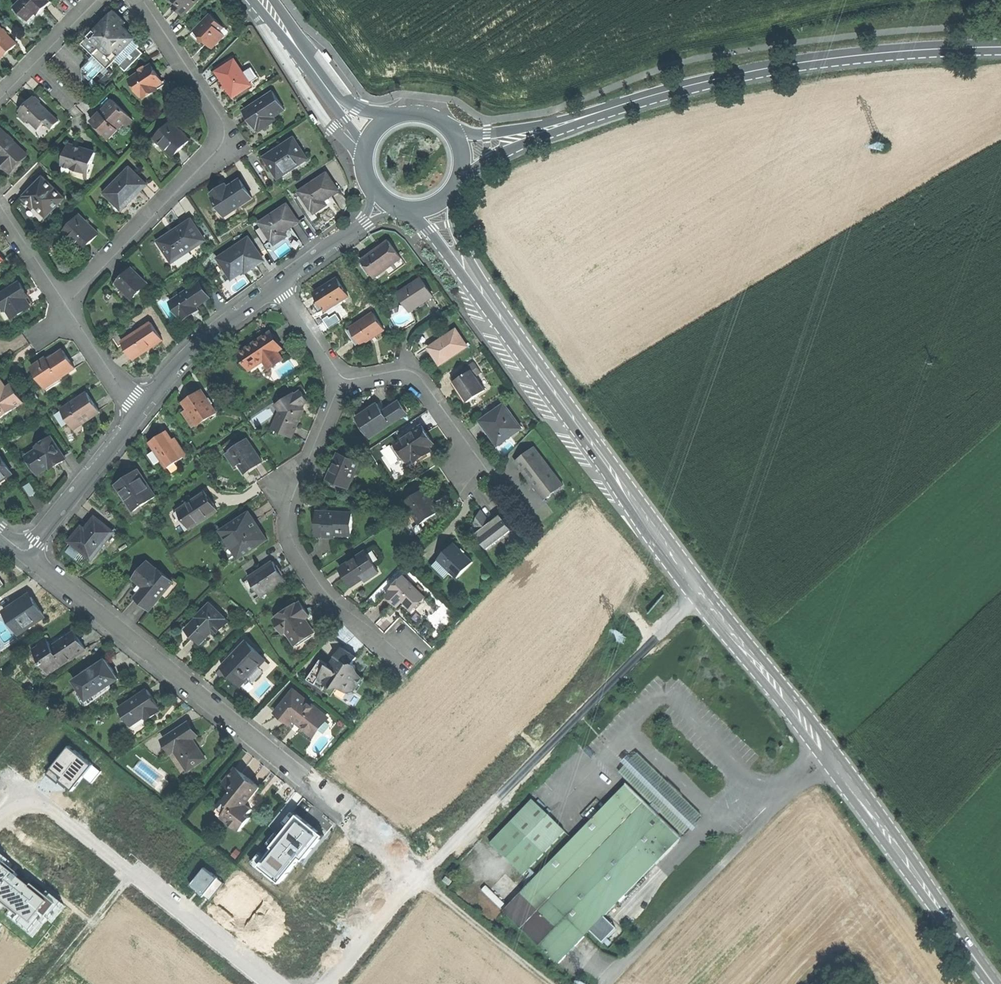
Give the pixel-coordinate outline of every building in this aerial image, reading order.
[(29,21),(37,13),(43,7),(45,9),(51,2),(49,0),(50,0),(22,0),(15,7),(29,21)] [(183,15),(198,0),(174,0),(179,5),(176,8),(178,11),(183,15)] [(126,71),(143,53),(138,48),(140,45),(135,40),(136,38),(128,30),(123,25),(126,22),(114,11),(97,28),(84,42),(108,66),(104,71),(109,77),(120,66),(126,71)] [(205,42),(211,49),(224,37),(220,32),(223,29),(210,15),(196,27),(197,29),(197,31),(196,32),(196,33),(200,37),(199,41),(199,42),(201,42),(205,42)] [(2,58),(9,51),(10,51),(13,48),(17,44),(0,27),(0,56),(2,58)] [(191,32),(199,41),(200,37),(196,33),(196,32),(197,31),(197,29),(196,27),(191,32)] [(334,58),(338,56),(333,49),(332,47),(330,48),(328,50),(334,58)] [(225,84),(234,97),(252,85),(235,59),(217,71),(225,84)] [(151,65),(130,79),(141,96),(142,95),(144,98),(158,89),(156,86),(163,82),(157,74),(151,65)] [(257,128),(259,131),(276,120),(274,117),(285,109),(273,91),(245,110),(252,121),(257,128)] [(26,105),(20,111),(36,126),(43,120),(50,112),(34,97),(26,105)] [(92,121),(109,138),(124,123),(127,126),(133,120),(113,100),(101,111),(92,121)] [(59,121),(50,112),(43,120),(52,129),(59,121)] [(316,113),(313,115),(318,122),(319,124),(321,122),(323,121),(316,113)] [(155,138),(173,157),(182,148),(190,140),(171,121),(155,138)] [(10,172),(28,155),(2,129),(0,131),(0,155),(1,156),(0,157),(0,162),(10,172)] [(265,157),(278,178),(308,159),(294,138),(281,147),(265,157)] [(82,149),(69,145),(63,164),(72,167),(72,169),(86,173),(89,163),(92,164),(95,153),(82,149)] [(105,193),(122,210),(135,196),(147,184),(130,168),(105,193)] [(300,191),(312,209),(315,213),(322,208),(328,204),(325,200),(339,191),(327,173),(300,191)] [(35,206),(46,217),(64,198),(43,178),(32,190),(31,189),(25,196),(26,197),(24,199),(29,204),(33,207),(35,206)] [(213,197),(225,215),(252,198),(240,179),(228,188),(226,185),(219,189),(212,193),(214,197),(213,197)] [(288,204),(260,222),(271,241),(272,240),(275,244),(282,240),(288,236),(285,232),(300,222),(288,204)] [(64,232),(82,250),(91,242),(99,233),(80,215),(64,232)] [(158,241),(172,262),(205,240),(191,219),(174,230),(158,241)] [(263,260),(249,238),(219,258),(232,278),(244,270),(246,272),(251,269),(263,260)] [(362,260),(375,277),(402,258),(389,240),(375,250),(362,260)] [(117,283),(132,299),(147,283),(132,268),(124,276),(117,283)] [(315,292),(325,309),(338,300),(340,302),(349,296),(337,278),(326,285),(315,292)] [(406,303),(411,310),(433,296),(421,279),(399,293),(406,303)] [(13,318),(31,307),(25,298),(28,296),(23,288),(20,282),(0,295),(0,302),(5,310),(7,309),(13,318)] [(210,298),(200,283),(171,302),(183,320),(189,316),(198,309),(196,307),(210,298)] [(373,313),(350,328),(362,345),(373,337),(385,330),(373,313)] [(163,340),(151,323),(122,342),(133,359),(148,349),(163,340)] [(434,355),(440,365),(468,346),(456,329),(428,347),(434,355)] [(240,353),(250,369),(264,359),(269,367),(282,359),(277,351),(282,348),(271,332),(254,343),(240,353)] [(32,367),(47,390),(62,381),(60,378),(75,368),(68,358),(63,350),(47,361),(46,358),(32,367)] [(461,392),(468,402),(485,390),(476,376),(481,373),(474,362),(451,377),(461,392)] [(0,379),(0,418),(23,402),(14,387),(9,391),(4,384),(1,379),(0,379)] [(188,409),(198,424),(216,412),(202,390),(192,397),(184,402),(188,409)] [(293,393),(276,404),(281,411),(273,428),(292,437),(298,422),(304,410),(301,405),(307,401),(300,391),(295,395),(293,393)] [(61,410),(74,429),(100,412),(93,401),(87,393),(61,410)] [(356,417),(370,438),(408,413),(404,407),(400,401),(383,412),(378,403),(356,417)] [(489,432),(498,445),(522,428),(504,404),(481,421),(489,432)] [(193,428),(198,424),(188,409),(182,412),(193,428)] [(396,443),(407,461),(413,457),(416,461),(431,451),(429,447),(434,443),(428,435),(422,426),(396,443)] [(162,459),(168,467),(186,455),(175,438),(173,440),(167,431),(159,436),(151,442),(156,450),(162,459)] [(27,455),(39,472),(49,466),(50,468),(57,464),(65,459),(50,437),(36,447),(37,448),(27,455)] [(237,460),(245,473),(255,467),(262,462),(248,440),(231,451),(231,452),(228,454),(234,462),(237,460)] [(528,477),(545,499),(563,485),(535,447),(520,458),(516,461),(528,477)] [(156,464),(162,459),(156,450),(149,454),(156,464)] [(328,479),(349,488),(360,462),(339,453),(334,466),(328,479)] [(12,474),(0,456),(0,482),(12,474)] [(116,485),(134,511),(156,496),(138,470),(127,477),(116,485)] [(36,492),(29,481),(24,485),(31,496),(36,492)] [(420,523),(420,524),(439,511),(431,499),(424,489),(405,502),(420,523)] [(175,513),(187,531),(218,511),(212,502),(206,493),(175,513)] [(476,534),(487,548),(512,529),(500,515),(496,518),(491,522),(481,510),(474,524),(480,531),(476,534)] [(221,530),(239,558),(267,539),(258,525),(249,512),(221,530)] [(317,522),(316,535),(325,535),(324,536),(336,537),(336,534),(352,534),(353,513),(317,512),(317,522)] [(71,541),(92,558),(114,531),(96,517),(86,529),(82,526),(78,532),(71,541)] [(424,530),(420,524),(420,523),(414,528),(418,534),(424,530)] [(451,571),(458,578),(473,562),(454,543),(445,553),(439,559),(451,571)] [(346,576),(352,586),(364,578),(366,581),(379,572),(366,552),(341,568),(346,576)] [(445,577),(451,571),(439,559),(433,565),(445,577)] [(249,577),(262,596),(286,580),(279,570),(273,561),(249,577)] [(143,604),(150,609),(163,594),(172,582),(168,578),(157,570),(157,571),(147,562),(133,579),(144,587),(135,597),(143,604)] [(169,576),(168,578),(172,582),(163,594),(167,598),(179,584),(169,576)] [(392,600),(397,606),(403,601),(412,610),(425,597),(404,576),(391,589),(392,590),(386,595),(392,600)] [(18,634),(43,616),(34,603),(28,594),(2,611),(18,634)] [(287,631),(296,644),(314,632),(305,619),(309,616),(304,607),(301,602),(297,605),(296,604),(277,616),(278,617),(275,619),(284,633),(287,631)] [(194,636),(201,643),(212,631),(215,635),(228,622),(224,619),(225,618),(210,604),(197,617),(197,618),(186,629),(194,636)] [(79,640),(74,632),(52,646),(46,637),(38,643),(40,646),(34,650),(42,662),(41,663),(42,665),(44,664),(49,673),(86,649),(79,640)] [(236,679),(241,685),(250,676),(258,667),(265,660),(246,642),(236,652),(234,650),(227,658),(229,660),(222,667),(229,674),(236,679)] [(321,659),(307,679),(321,688),(324,687),(326,684),(333,688),(339,687),(347,692),(354,691),(356,692),(365,680),(356,674),(355,672),(356,671),(356,669),(356,668),(356,667),(356,666),(354,665),(354,664),(353,664),(354,662),(357,657),(349,652),(342,648),(330,665),(321,659)] [(90,671),(74,681),(87,700),(119,679),(111,667),(106,659),(89,670),(90,671)] [(224,679),(229,674),(222,667),(217,672),(224,679)] [(262,672),(258,667),(250,676),(254,680),(262,672)] [(147,689),(119,708),(131,726),(145,716),(147,720),(160,711),(158,707),(159,707),(153,698),(147,689)] [(293,719),(314,736),(329,718),(294,690),(275,712),(282,718),(290,724),(293,719)] [(187,723),(164,738),(173,752),(175,751),(188,770),(205,759),(192,739),(196,736),(192,730),(187,723)] [(101,771),(69,745),(46,774),(58,783),(58,782),(67,789),(68,787),(72,790),(83,776),(92,783),(101,771)] [(246,777),(235,767),(223,783),(232,790),(224,800),(229,804),(229,808),(223,816),(240,831),(251,818),(247,815),(252,809),(246,804),(260,787),(246,777)] [(658,813),(629,784),(580,834),(506,910),(561,962),(578,945),(684,837),(658,813)] [(515,821),(547,853),(568,831),(536,800),(515,821)] [(294,811),(250,863),(279,887),(323,835),(294,811)] [(525,875),(547,853),(515,821),(493,843),(525,875)] [(0,857),(0,899),(26,919),(22,924),(32,932),(44,916),(50,921),(62,905),(52,898),(48,900),(33,889),(31,891),(16,879),(18,877),(8,869),(11,865),(0,857)] [(222,883),(205,869),(192,884),(209,899),(222,883)]
